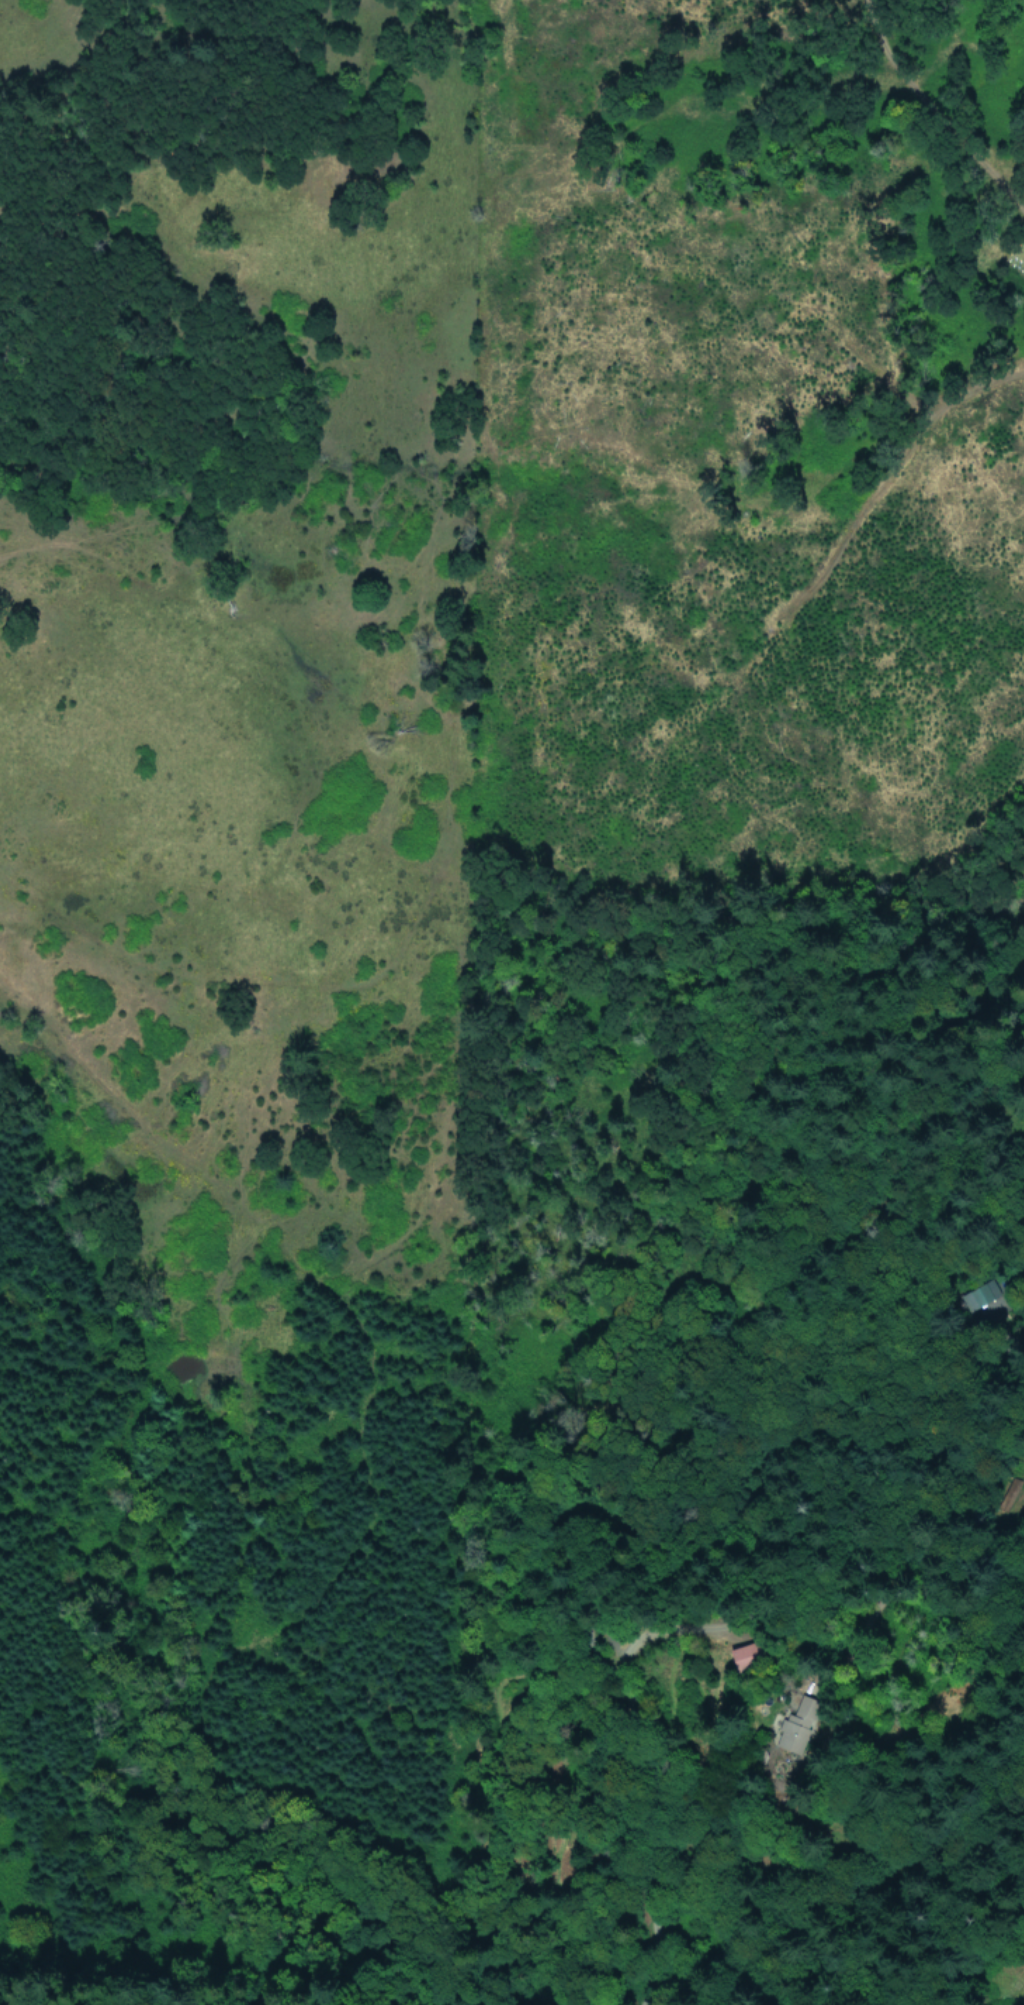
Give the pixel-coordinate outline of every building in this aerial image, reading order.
[(968,1311),(985,1303),(989,1313),(1007,1304),(995,1278),(960,1294),(968,1311)] [(736,1669),(760,1660),(753,1640),(728,1649),(736,1669)] [(800,1753),(819,1700),(801,1693),(792,1716),(785,1714),(774,1744),(800,1753)]
